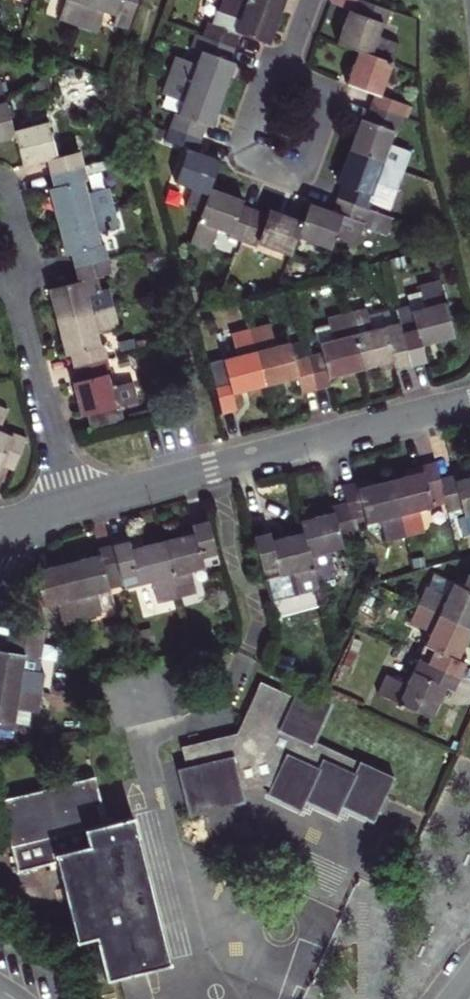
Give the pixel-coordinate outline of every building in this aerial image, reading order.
[(60,19),(98,33),(106,11),(119,16),(120,14),(133,19),(140,0),(67,0),(60,19)] [(233,232),(231,236),(257,246),(258,242),(291,255),(298,237),(331,250),(336,237),(362,247),(369,230),(388,237),(394,220),(369,211),(373,202),(391,209),(412,153),(390,145),(395,132),(398,133),(408,105),(382,96),(401,45),(380,37),(385,23),(387,25),(391,17),(360,6),(357,13),(352,12),(340,45),(361,53),(349,84),(377,94),(367,121),(363,119),(339,184),(344,186),(333,213),(310,204),(303,224),(269,211),(267,216),(242,206),(244,202),(211,189),(222,161),(195,151),(205,124),(210,127),(235,62),(230,60),(241,33),(269,44),(285,0),(223,0),(214,25),(209,23),(199,49),(203,50),(198,64),(177,56),(164,93),(184,100),(179,114),(176,113),(165,139),(188,148),(176,182),(193,188),(186,207),(202,213),(190,244),(207,250),(216,226),(233,232)] [(46,77),(34,85),(39,92),(51,83),(46,77)] [(49,289),(67,355),(73,354),(79,380),(73,382),(82,416),(88,414),(92,430),(125,421),(121,406),(139,402),(133,381),(112,387),(108,373),(112,372),(105,345),(102,346),(99,332),(119,327),(110,288),(101,290),(98,276),(111,273),(104,245),(100,246),(96,231),(118,226),(108,186),(86,192),(83,180),(87,179),(80,150),(56,157),(47,122),(13,131),(0,81),(0,140),(14,136),(22,166),(47,159),(54,187),(49,188),(67,256),(72,255),(79,282),(49,289)] [(449,253),(438,256),(442,270),(453,268),(449,253)] [(382,267),(364,271),(367,283),(385,279),(382,267)] [(220,400),(223,414),(237,411),(233,395),(298,378),(302,394),(332,387),(329,378),(394,362),(396,369),(425,362),(421,345),(453,337),(439,282),(419,286),(421,294),(407,298),(409,308),(397,310),(402,334),(389,337),(387,327),(372,331),(366,309),(328,319),(329,327),(316,330),(322,354),(295,361),(291,343),(276,347),(271,325),(233,335),(238,357),(224,360),(226,368),(229,378),(214,382),(220,400)] [(196,292),(188,294),(192,307),(200,304),(196,292)] [(214,338),(202,341),(206,355),(217,352),(214,338)] [(212,372),(214,382),(229,378),(226,368),(212,372)] [(8,411),(0,408),(0,431),(8,411)] [(1,464),(14,469),(27,439),(14,433),(12,436),(0,432),(0,466),(1,464)] [(316,577),(336,572),(330,550),(343,546),(341,538),(355,534),(353,523),(366,520),(367,523),(382,520),(388,542),(425,532),(420,510),(447,503),(449,510),(462,507),(464,515),(469,513),(469,477),(456,481),(454,476),(441,479),(437,462),(423,466),(425,471),(358,489),(357,483),(343,486),(348,504),(333,508),(335,512),(301,521),(305,534),(272,542),(270,533),(253,537),(264,580),(294,573),(299,595),(319,590),(316,577)] [(101,554),(36,571),(45,606),(58,602),(63,624),(101,614),(96,592),(110,589),(108,581),(122,577),(124,585),(138,582),(138,584),(152,580),(158,602),(197,592),(191,571),(219,563),(208,521),(193,525),(194,533),(130,550),(128,542),(100,550),(101,554)] [(425,645),(435,649),(429,662),(419,658),(408,683),(389,675),(381,693),(432,716),(446,686),(453,690),(466,663),(458,659),(469,633),(469,573),(464,587),(454,582),(448,596),(429,587),(413,622),(431,631),(425,645)] [(108,581),(110,589),(124,585),(122,577),(108,581)] [(116,610),(110,589),(96,592),(101,614),(116,610)] [(15,723),(17,709),(30,711),(39,712),(45,673),(38,672),(23,669),(25,657),(41,659),(45,630),(13,625),(8,653),(0,652),(0,735),(13,737),(15,723)] [(363,657),(349,651),(344,663),(357,669),(363,657)] [(23,669),(38,672),(41,659),(25,657),(23,669)] [(294,697),(261,682),(241,726),(247,729),(243,739),(230,738),(223,736),(183,747),(187,767),(178,769),(190,815),(235,804),(232,792),(242,790),(265,784),(271,787),(269,793),(302,808),(307,800),(339,814),(342,805),(375,820),(395,777),(315,740),(332,703),(298,688),(294,697)] [(17,709),(15,723),(27,725),(30,711),(17,709)] [(237,733),(223,736),(230,738),(243,739),(247,729),(241,726),(237,733)] [(102,804),(95,776),(0,800),(18,872),(58,863),(78,942),(96,937),(106,979),(170,962),(133,816),(102,824),(98,805),(102,804)] [(232,792),(235,804),(245,801),(242,790),(232,792)]
